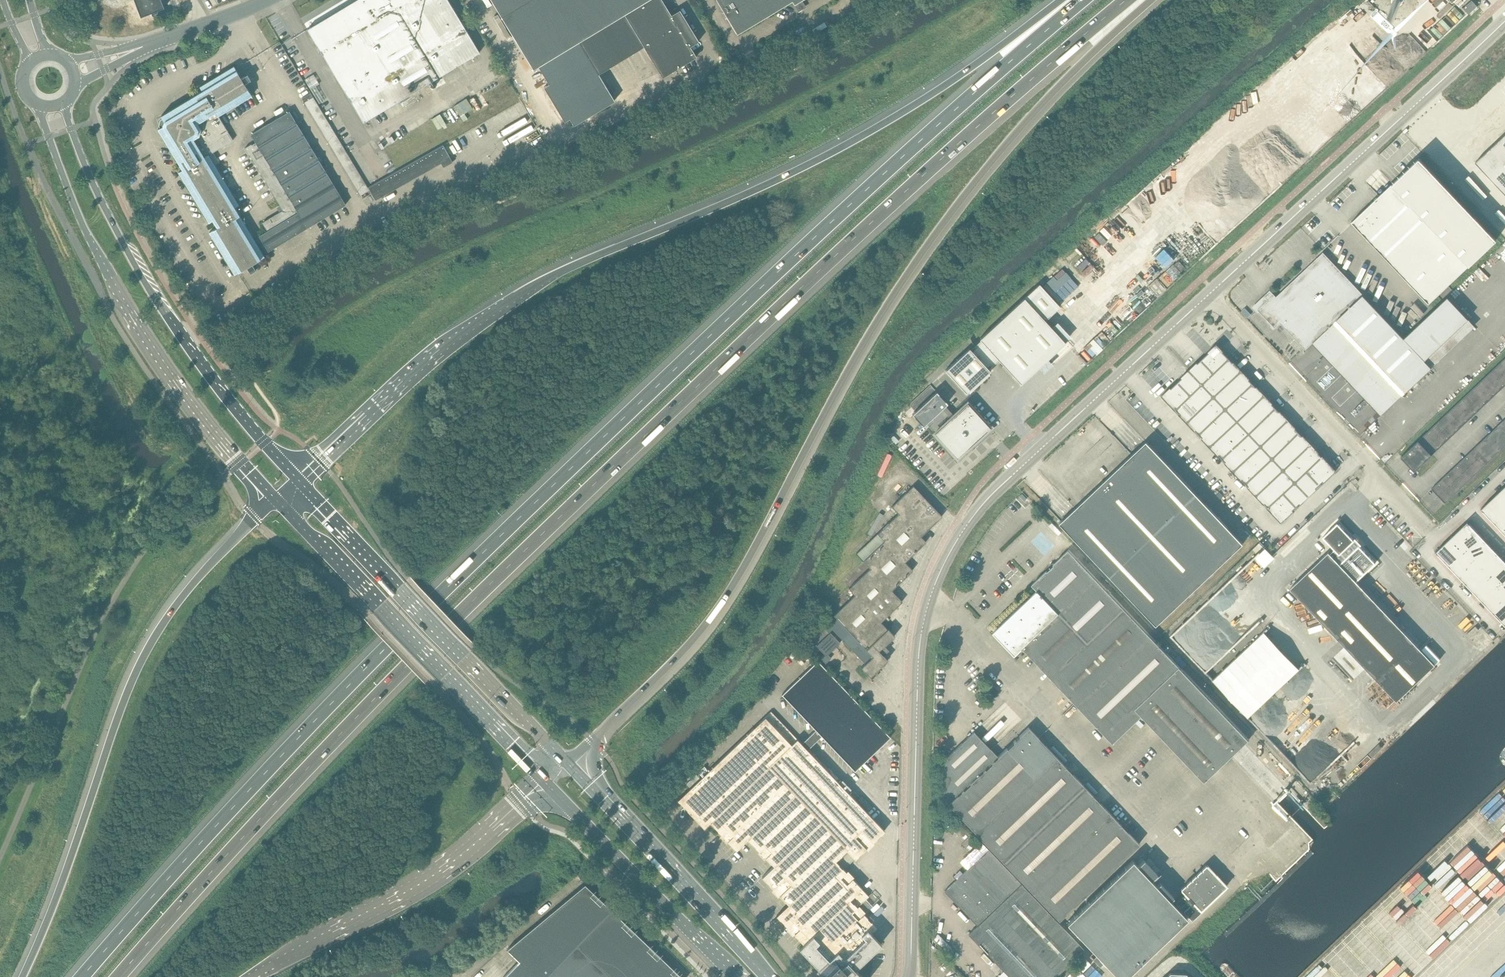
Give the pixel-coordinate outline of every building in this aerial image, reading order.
[(141,17),(164,8),(162,0),(135,0),(141,17)] [(448,0),(355,0),(307,29),(363,122),(480,52),(448,0)] [(533,69),(538,66),(549,83),(544,86),(564,120),(570,117),(574,124),(615,99),(599,73),(644,46),(663,77),(696,56),(690,46),(699,41),(680,10),(671,15),(662,0),(492,0),(533,69)] [(751,0),(734,0),(725,5),(747,42),(768,29),(751,0)] [(778,0),(751,0),(768,29),(788,17),(778,0)] [(1472,0),(1463,8),(1469,14),(1477,6),(1472,0)] [(241,78),(236,68),(234,66),(200,86),(202,90),(161,115),(158,128),(183,169),(179,172),(209,222),(213,220),(218,227),(209,232),(235,274),(247,267),(251,273),(256,270),(252,263),(265,256),(235,207),(239,204),(209,155),(233,140),(218,116),(252,95),(245,83),(251,80),(247,74),(241,78)] [(304,101),(323,131),(331,125),(313,96),(304,101)] [(346,204),(289,111),(251,134),(256,141),(245,148),(249,155),(249,154),(283,210),(262,222),(267,231),(259,236),(268,251),(346,204)] [(1475,162),(1504,193),(1504,134),(1475,162)] [(368,188),(369,190),(373,197),(375,201),(441,162),(444,167),(453,162),(443,144),(368,188)] [(1429,303),(1497,239),(1419,157),(1419,158),(1392,183),(1372,202),(1372,203),(1353,221),(1352,221),(1352,222),(1429,303)] [(367,191),(353,160),(344,164),(359,195),(367,191)] [(1404,337),(1323,252),(1276,296),(1270,290),(1269,290),(1271,292),(1265,297),(1268,299),(1257,309),(1275,328),(1280,323),(1305,349),(1337,319),(1405,392),(1432,367),(1425,360),(1468,318),(1447,296),(1404,337)] [(966,393),(990,370),(989,369),(999,360),(1021,383),(1065,342),(1045,320),(1060,306),(1039,284),(979,339),(981,340),(971,349),(969,348),(945,370),(966,393)] [(1301,503),(1314,491),(1317,488),(1316,487),(1323,480),(1324,481),(1336,470),(1322,455),(1322,456),(1319,452),(1303,434),(1302,435),(1295,428),(1296,427),(1280,410),(1279,411),(1272,403),(1273,403),(1257,386),(1256,386),(1249,379),(1250,378),(1234,361),(1233,362),(1223,351),(1224,351),(1217,343),(1208,352),(1209,352),(1198,362),(1197,362),(1181,377),(1182,378),(1171,388),(1171,387),(1162,395),(1175,410),(1176,409),(1179,413),(1195,431),(1196,430),(1202,437),(1202,438),(1218,455),(1219,454),(1226,461),(1225,462),(1241,479),(1242,479),(1249,486),(1248,487),(1264,504),(1265,503),(1268,506),(1267,507),(1281,522),(1293,510),(1293,509),(1300,502),(1301,503)] [(1401,457),(1415,471),(1504,385),(1504,358),(1401,457)] [(912,401),(910,405),(911,407),(915,411),(912,413),(923,426),(926,423),(935,432),(934,433),(957,457),(971,445),(987,430),(990,427),(967,402),(956,413),(930,384),(912,401)] [(1431,488),(1445,503),(1504,446),(1504,419),(1431,488)] [(1147,441),(1075,509),(1060,523),(1157,625),(1243,543),(1147,441)] [(829,626),(825,629),(829,633),(830,631),(839,641),(842,639),(865,663),(861,667),(867,673),(870,676),(879,668),(888,660),(883,655),(879,651),(876,647),(881,642),(884,646),(895,636),(889,630),(888,628),(881,622),(883,620),(902,601),(892,590),(913,570),(905,562),(926,542),(921,536),(942,516),(941,514),(913,486),(892,506),(899,513),(877,533),(884,541),(863,561),(870,568),(849,588),(855,595),(834,615),(837,618),(829,626)] [(1504,534),(1504,486),(1481,508),(1504,534)] [(1467,521),(1436,551),(1504,625),(1504,561),(1467,521)] [(1338,523),(1323,536),(1335,549),(1330,553),(1356,581),(1376,562),(1360,546),(1361,545),(1361,544),(1355,538),(1354,538),(1355,539),(1354,539),(1338,523)] [(1023,647),(1075,702),(1113,743),(1142,715),(1205,781),(1249,739),(1069,549),(1032,584),(1037,590),(1029,598),(1025,593),(1020,598),(1024,602),(994,631),(1015,654),(1023,647)] [(1397,700),(1435,664),(1356,581),(1330,553),(1329,551),(1290,588),(1397,700)] [(1248,717),(1301,668),(1265,630),(1212,679),(1248,717)] [(829,633),(816,645),(824,653),(820,658),(826,663),(831,658),(827,654),(828,653),(840,642),(839,641),(830,631),(829,633)] [(816,730),(802,744),(807,749),(819,738),(822,740),(824,738),(855,771),(890,737),(884,730),(818,660),(782,694),(816,730)] [(678,800),(704,828),(706,826),(710,822),(719,832),(736,850),(748,839),(774,866),(773,866),(762,877),(782,898),(788,904),(780,912),(777,915),(802,943),(803,944),(799,948),(818,967),(819,969),(820,969),(818,971),(824,976),(863,976),(855,968),(881,944),(871,932),(872,931),(876,927),(858,907),(869,896),(862,888),(836,861),(847,850),(855,859),(885,831),(807,749),(802,744),(771,711),(678,800)] [(974,731),(944,759),(943,799),(1059,920),(1139,844),(1029,727),(998,756),(974,731)] [(962,874),(944,891),(977,926),(969,934),(1009,976),(1055,976),(1084,950),(988,849),(962,874)] [(1066,922),(1117,976),(1124,976),(1187,918),(1189,916),(1192,920),(1201,911),(1227,886),(1207,864),(1180,890),(1184,894),(1173,904),(1168,899),(1174,894),(1160,879),(1154,884),(1150,880),(1157,873),(1156,873),(1145,861),(1143,859),(1137,865),(1132,860),(1066,922)] [(611,909),(585,884),(514,943),(511,939),(504,945),(507,949),(519,961),(504,976),(682,976),(611,909)] [(1069,976),(1086,976),(1077,967),(1067,976),(1069,976)]
